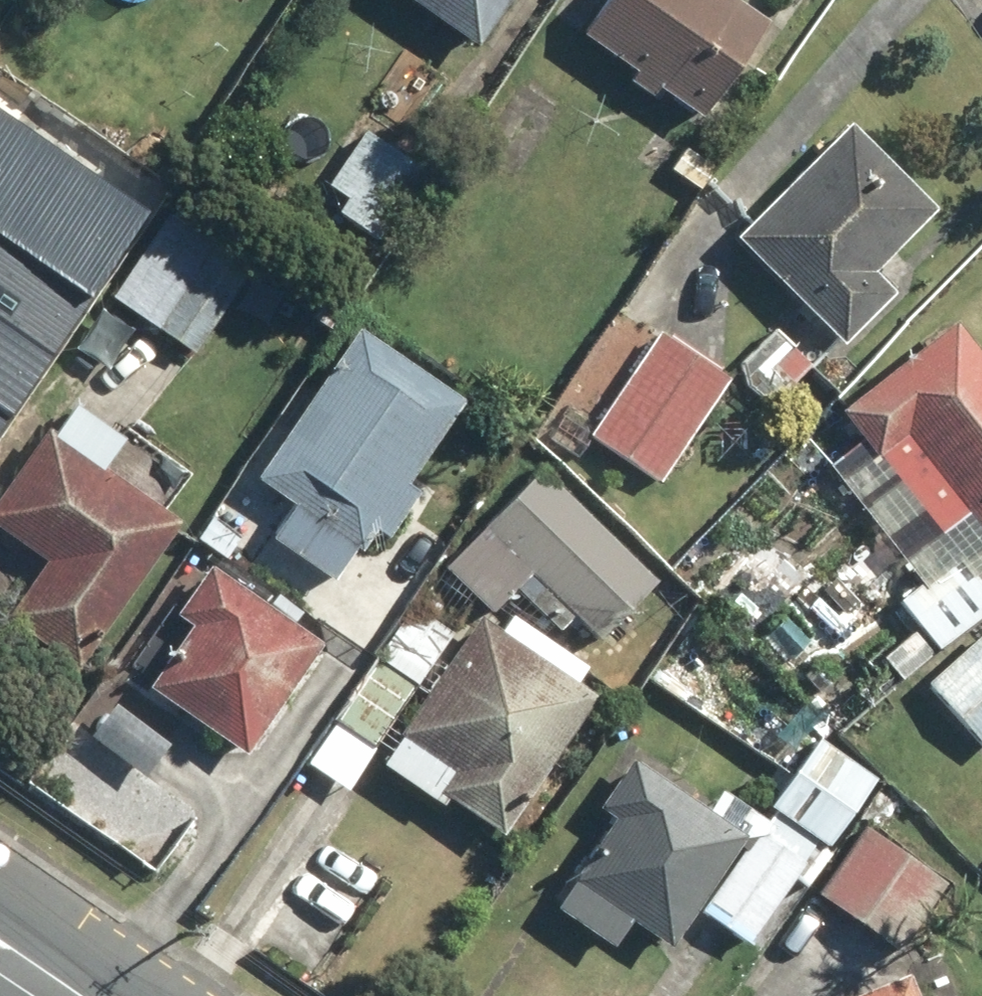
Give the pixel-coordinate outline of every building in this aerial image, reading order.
[(485,49),(520,0),(417,0),(485,49)] [(647,65),(638,78),(655,90),(664,76),(711,108),(775,12),(757,0),(613,0),(593,29),(647,65)] [(0,155),(0,259),(38,205),(106,253),(156,183),(39,100),(0,155)] [(865,115),(745,226),(847,336),(904,284),(881,259),(945,200),(865,115)] [(381,242),(432,171),(367,124),(327,178),(351,196),(340,212),(381,242)] [(723,157),(690,135),(664,173),(696,195),(723,157)] [(311,160),(282,142),(246,197),(275,215),(311,160)] [(270,252),(184,194),(115,296),(200,353),(270,252)] [(967,312),(811,432),(890,533),(845,567),(905,643),(888,657),(903,676),(981,615),(981,331),(967,312)] [(342,577),(471,385),(366,316),(257,479),(295,505),(276,534),(342,577)] [(821,362),(786,324),(741,366),(776,403),(821,362)] [(733,368),(666,325),(595,435),(663,478),(733,368)] [(56,418),(0,492),(0,542),(44,575),(20,607),(83,654),(188,516),(56,418)] [(664,573),(548,462),(452,560),(498,604),(533,568),(603,636),(664,573)] [(329,644),(223,556),(182,606),(200,620),(159,669),(247,743),(329,644)] [(518,611),(509,624),(488,611),(390,758),(505,833),(603,687),(585,675),(594,662),(518,611)] [(928,681),(981,743),(981,634),(928,681)] [(418,696),(376,666),(311,755),(353,785),(418,696)] [(729,781),(715,801),(634,745),(598,798),(618,813),(559,898),(622,941),(642,912),(679,937),(699,908),(757,947),(879,771),(822,731),(769,808),(729,781)] [(958,874),(879,816),(824,889),(903,948),(958,874)] [(924,972),(861,995),(933,995),(924,972)]
